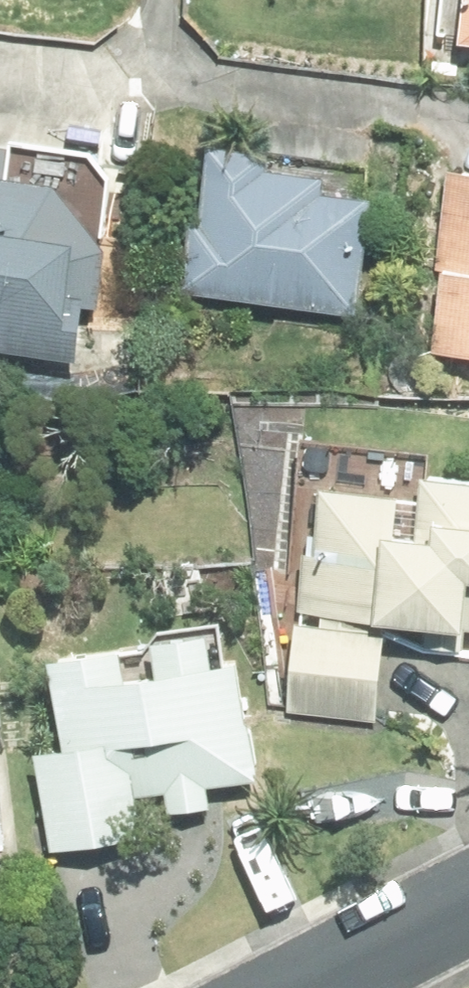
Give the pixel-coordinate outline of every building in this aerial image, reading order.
[(78,370),(85,324),(98,326),(107,264),(62,204),(1,194),(5,159),(0,157),(0,358),(78,370)] [(271,187),(273,172),(213,164),(204,237),(192,236),(183,304),(360,327),(375,215),(326,209),(328,195),(271,187)] [(436,360),(468,365),(468,185),(453,183),(438,280),(448,282),(436,360)] [(301,618),(468,639),(468,498),(401,490),(402,481),(305,470),(292,577),(305,578),(301,618)] [(370,646),(370,640),(298,633),(290,719),(379,728),(386,648),(370,646)] [(57,677),(66,763),(42,766),(52,862),(144,852),(139,806),(168,802),(170,826),(213,821),(211,797),(260,792),(247,681),(218,685),(214,657),(158,663),(162,698),(131,702),(128,670),(57,677)] [(8,857),(0,781),(0,859),(8,857)]
